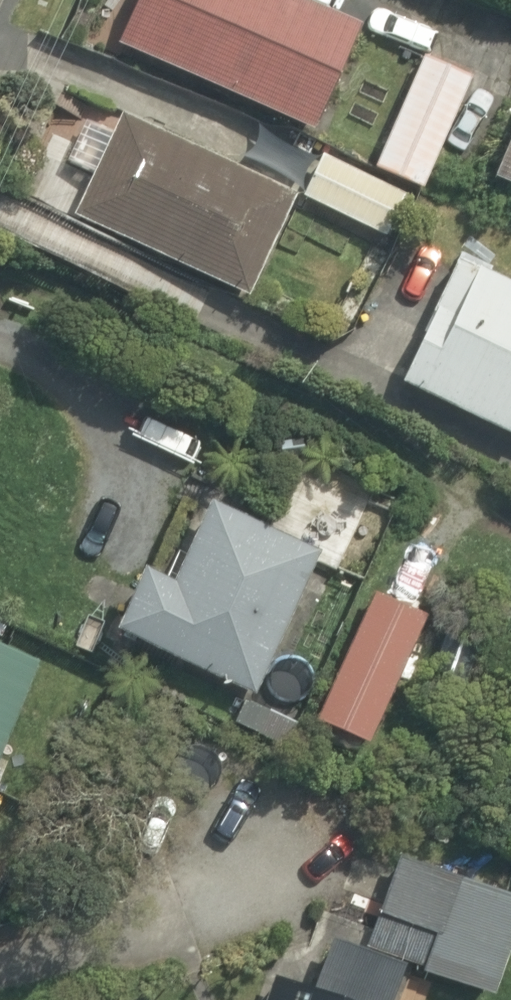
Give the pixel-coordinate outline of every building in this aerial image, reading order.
[(285,0),(115,0),(97,37),(291,134),(343,29),(285,0)] [(462,78),(415,54),(359,166),(406,189),(462,78)] [(284,206),(112,116),(62,211),(235,301),(284,206)] [(495,178),(510,185),(510,140),(495,178)] [(390,191),(315,155),(293,200),(368,236),(390,191)] [(453,259),(386,382),(510,451),(510,290),(453,259)] [(293,490),(272,541),(194,507),(161,583),(119,565),(91,631),(247,699),(309,557),(355,579),(375,527),(293,490)] [(430,594),(371,566),(298,718),(357,746),(430,594)] [(0,652),(0,735),(30,665),(0,652)] [(504,906),(376,859),(344,947),(471,994),(504,906)] [(387,969),(279,932),(255,999),(376,999),(387,969)]
